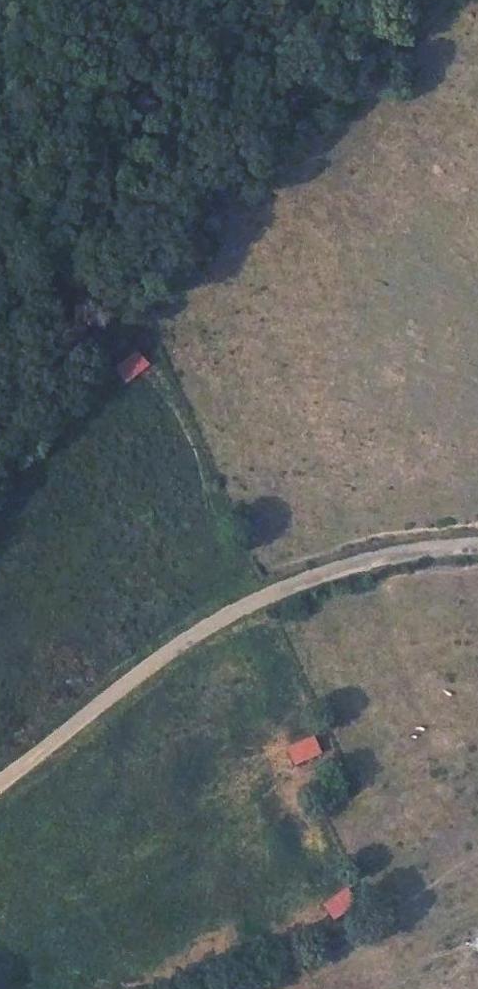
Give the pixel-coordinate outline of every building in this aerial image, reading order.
[(141,354),(116,374),(129,390),(153,370),(141,354)] [(315,742),(288,751),(294,769),(321,759),(315,742)] [(347,890),(322,909),(332,922),(357,903),(347,890)]
